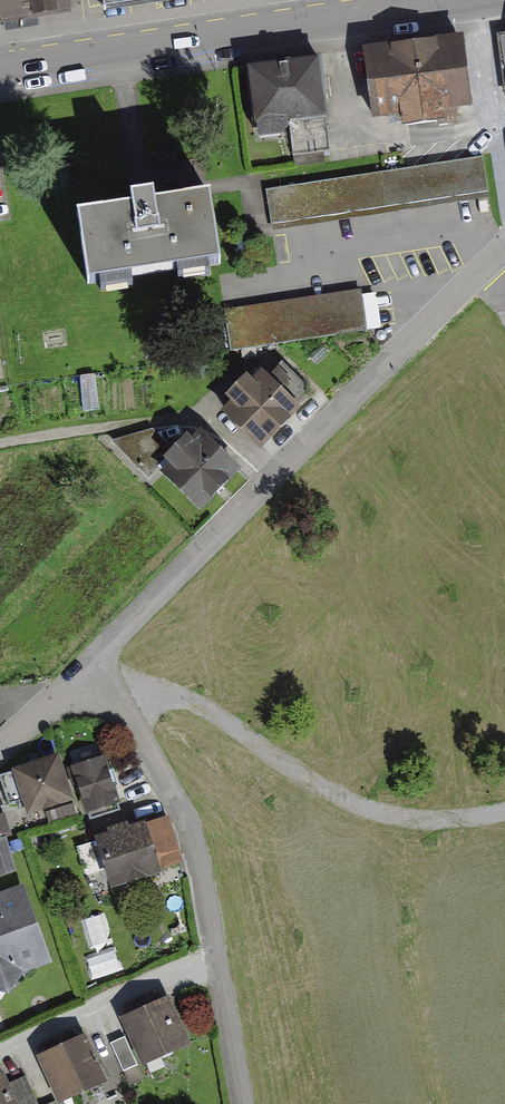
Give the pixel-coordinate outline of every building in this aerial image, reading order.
[(6,26),(76,16),(74,0),(2,0),(6,26)] [(471,38),(374,47),(380,117),(409,114),(410,127),(462,122),(461,108),(477,106),(471,38)] [(324,54),(255,63),(263,124),(332,115),(324,54)] [(484,156),(269,188),(275,228),(490,196),(484,156)] [(206,191),(80,211),(92,286),(218,266),(206,191)] [(363,293),(227,311),(232,349),(368,331),(363,293)] [(305,410),(266,372),(225,413),(264,451),(305,410)] [(155,430),(120,440),(150,476),(165,466),(176,456),(155,430)] [(176,456),(165,466),(202,510),(245,474),(207,430),(176,456)] [(65,755),(3,775),(13,807),(29,802),(34,818),(81,804),(85,817),(123,805),(109,758),(70,771),(65,755)] [(1,832),(0,832),(0,874),(22,867),(0,807),(0,829),(1,832)] [(168,819),(102,841),(117,889),(184,867),(168,819)] [(58,965),(29,889),(0,900),(0,987),(58,965)] [(176,999),(130,1019),(149,1063),(196,1043),(176,999)] [(130,1087),(146,1082),(132,1035),(115,1040),(130,1087)] [(92,1036),(44,1057),(63,1102),(112,1082),(92,1036)] [(0,1077),(0,1103),(39,1103),(27,1076),(11,1083),(7,1074),(0,1077)]
